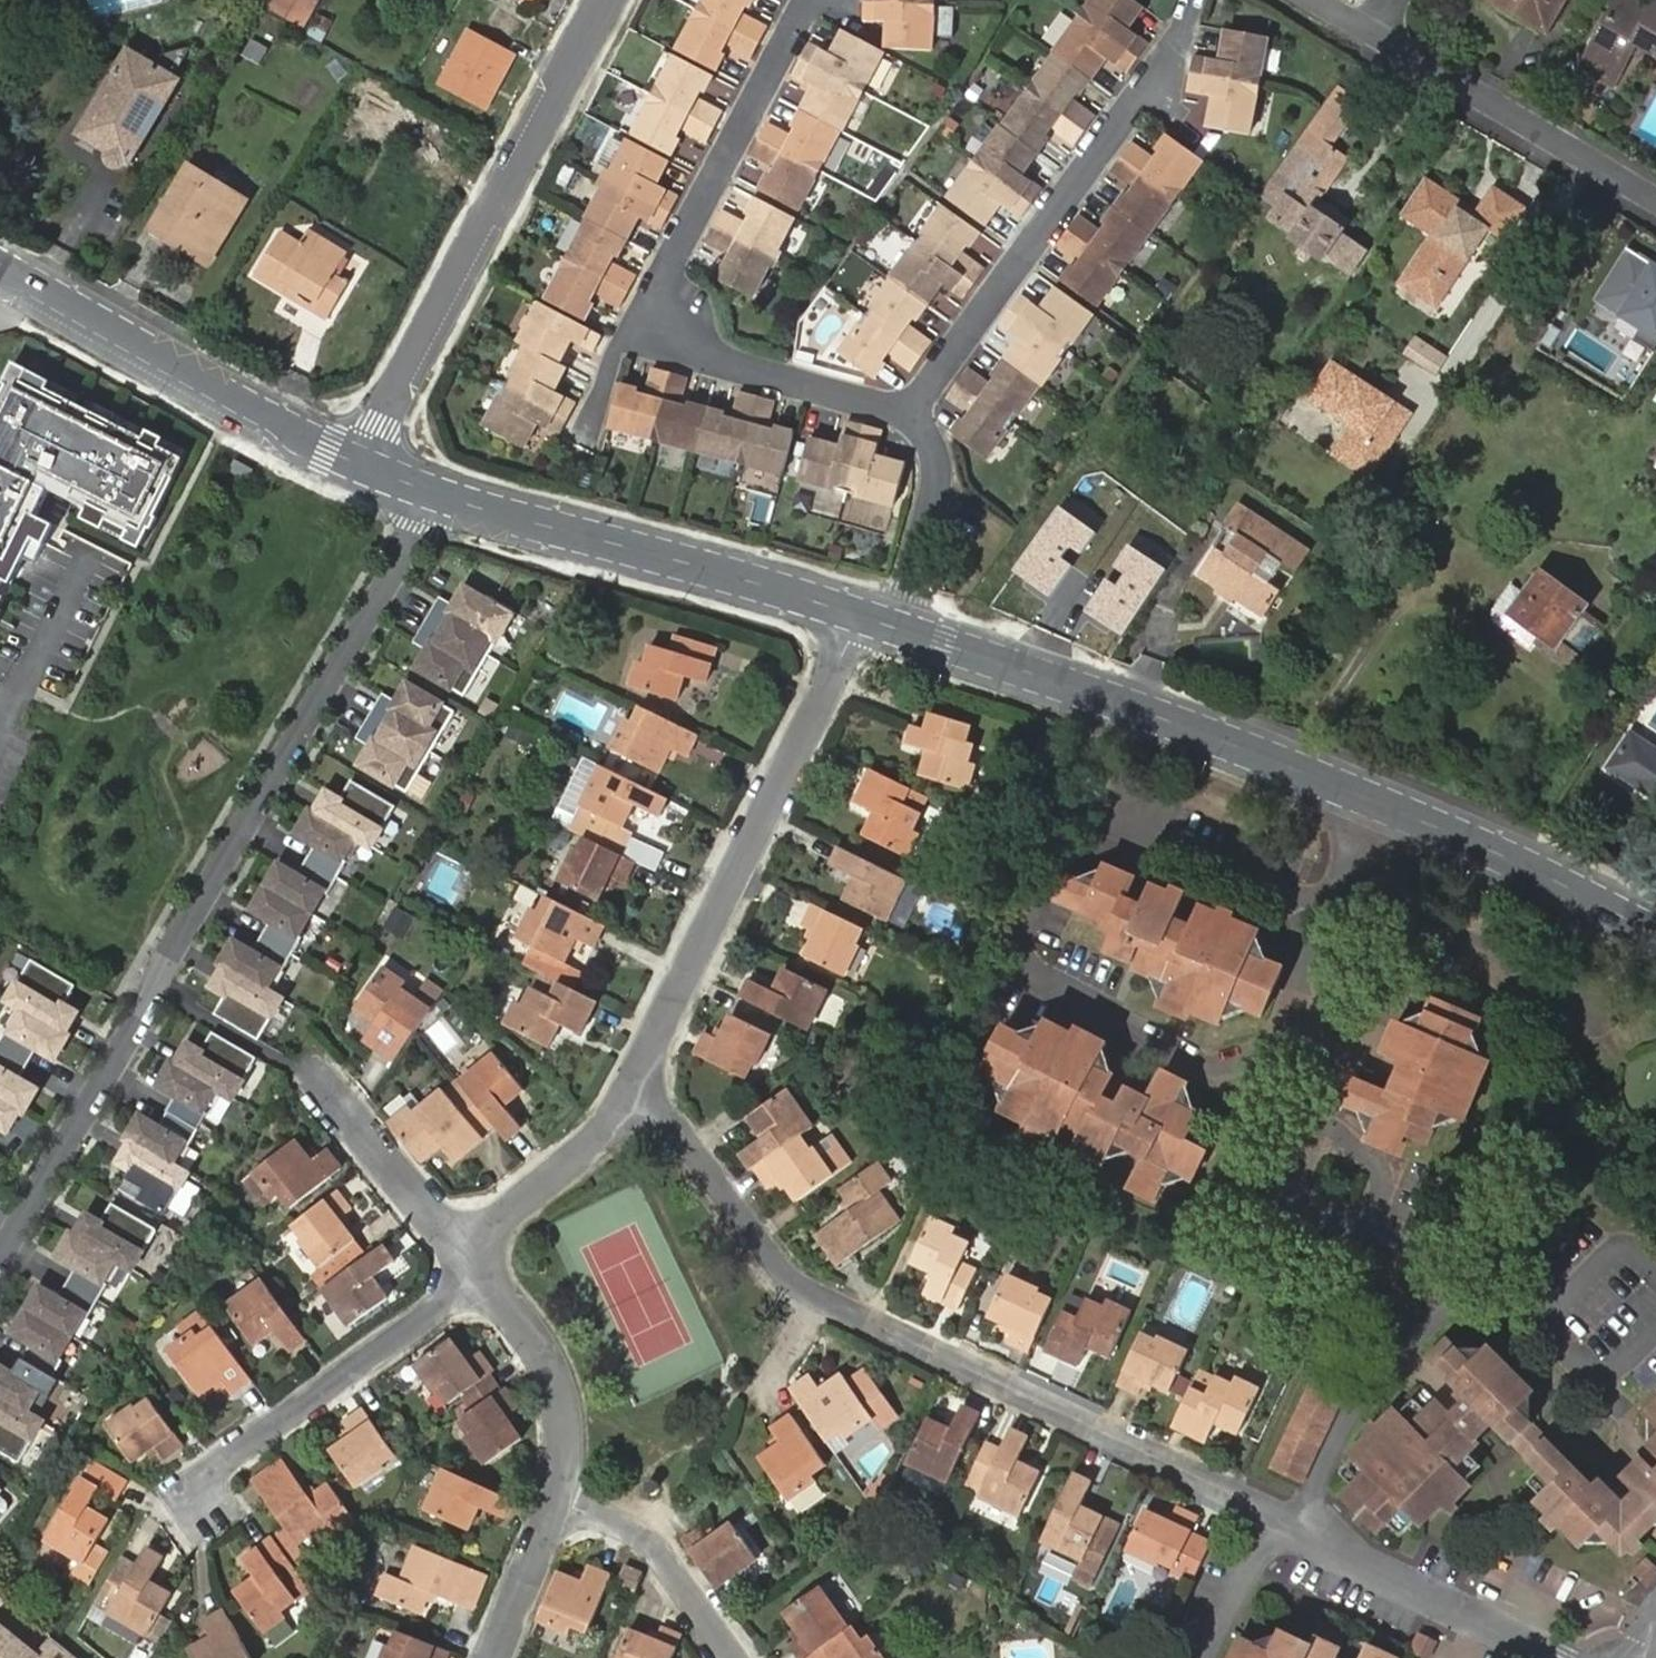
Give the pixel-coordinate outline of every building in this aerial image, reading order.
[(265,5),(303,27),(319,0),(268,0),(265,5)] [(703,13),(763,44),(770,30),(749,18),(745,16),(748,11),(751,13),(758,0),(711,0),(703,13)] [(946,10),(946,0),(871,0),(871,6),(946,10)] [(1091,16),(1148,57),(1158,44),(1135,27),(1130,23),(1135,16),(1140,19),(1151,5),(1145,0),(1102,0),(1091,16)] [(1566,0),(1492,0),(1547,32),(1566,0)] [(1650,0),(1647,0),(1641,12),(1630,6),(1621,24),(1613,19),(1599,45),(1630,61),(1638,45),(1641,39),(1652,45),(1649,50),(1655,54),(1655,3),(1650,0)] [(1621,24),(1630,6),(1622,2),(1613,19),(1621,24)] [(946,10),(871,6),(870,27),(902,28),(905,28),(905,38),(901,38),(900,55),(943,57),(946,10)] [(763,44),(703,13),(697,24),(757,56),(763,44)] [(1148,57),(1091,16),(1064,53),(1098,78),(1101,80),(1110,61),(1106,59),(1110,52),(1114,55),(1138,72),(1148,57)] [(1140,19),(1135,16),(1130,23),(1135,27),(1140,19)] [(757,56),(697,24),(682,53),(720,73),(728,57),(725,55),(729,49),(732,50),(753,62),(757,56)] [(1202,74),(1272,88),(1282,40),(1241,33),(1237,51),(1241,51),(1239,59),(1235,59),(1206,52),(1202,74)] [(512,58),(468,34),(442,83),(485,109),(512,58)] [(815,48),(806,64),(867,96),(888,56),(851,36),(842,53),(845,55),(841,63),(837,61),(815,48)] [(1638,45),(1649,50),(1652,45),(1641,39),(1638,45)] [(252,43),(243,57),(259,67),(268,52),(252,43)] [(1613,94),(1630,61),(1599,45),(1582,77),(1613,94)] [(1110,52),(1106,59),(1110,61),(1114,55),(1110,52)] [(1064,53),(1038,89),(1095,130),(1106,116),(1086,101),(1083,99),(1088,91),(1091,93),(1101,80),(1098,78),(1064,53)] [(130,54),(86,126),(90,128),(84,139),(130,166),(179,84),(130,54)] [(717,78),(679,58),(658,98),(717,129),(725,115),(704,103),(701,102),(704,95),(708,97),(717,78)] [(867,96),(806,64),(799,78),(822,91),(826,92),(859,111),(867,96)] [(1272,88),(1202,74),(1198,92),(1229,98),(1232,99),(1230,108),(1227,107),(1224,124),(1264,132),(1272,88)] [(1011,127),(1048,153),(1061,137),(1056,134),(1061,127),(1066,131),(1085,144),(1095,130),(1038,89),(1011,127)] [(1088,91),(1083,99),(1086,101),(1091,93),(1088,91)] [(818,99),(808,116),(845,135),(859,111),(826,92),(821,101),(818,99)] [(364,93),(355,109),(384,126),(393,111),(364,93)] [(1338,172),(1321,161),(1360,104),(1345,95),(1312,141),(1295,164),(1270,199),(1279,205),(1285,197),(1309,213),(1311,210),(1318,200),(1338,172)] [(717,129),(658,98),(637,137),(675,158),(683,143),(678,141),(682,133),(686,136),(707,148),(717,129)] [(771,129),(763,144),(824,175),(845,135),(808,116),(798,134),(802,136),(798,143),(794,141),(771,129)] [(1011,127),(984,163),(1042,204),(1052,189),(1033,175),(1028,171),(1032,166),(1037,169),(1048,153),(1011,127)] [(1061,127),(1056,134),(1061,137),(1066,131),(1061,127)] [(678,141),(683,143),(686,136),(682,133),(678,141)] [(802,136),(798,134),(794,141),(798,143),(802,136)] [(1215,162),(1179,136),(1167,152),(1171,155),(1167,160),(1164,157),(1163,157),(1142,142),(1131,156),(1189,199),(1215,162)] [(634,142),(611,183),(672,215),(682,198),(661,186),(656,183),(661,174),(665,177),(673,163),(634,142)] [(824,175),(763,144),(754,160),(778,172),(782,174),(778,183),(773,180),(767,194),(803,214),(824,175)] [(1189,199),(1131,156),(1121,171),(1142,186),(1146,189),(1141,196),(1137,193),(1125,209),(1163,236),(1189,199)] [(984,163),(958,200),(995,227),(1007,210),(1003,206),(1007,201),(1012,204),(1031,218),(1042,204),(984,163)] [(1032,166),(1028,171),(1033,175),(1037,169),(1032,166)] [(191,168),(152,233),(171,245),(176,237),(212,258),(239,212),(203,191),(209,179),(191,168)] [(782,174),(778,172),(773,180),(778,183),(782,174)] [(661,186),(665,177),(661,174),(656,183),(661,186)] [(1477,212),(1426,178),(1402,216),(1432,235),(1400,284),(1422,299),(1453,250),(1469,260),(1489,231),(1505,241),(1526,209),(1494,187),(1477,212)] [(590,223),(593,225),(629,244),(639,225),(635,223),(640,214),(644,217),(665,228),(672,215),(611,183),(590,223)] [(1142,186),(1137,193),(1141,196),(1146,189),(1142,186)] [(1309,213),(1285,197),(1269,219),(1294,236),(1292,238),(1303,246),(1298,254),(1308,261),(1314,253),(1325,260),(1327,258),(1351,274),(1367,252),(1342,234),(1344,231),(1351,222),(1318,200),(1311,210),(1309,213)] [(1007,201),(1003,206),(1007,210),(1012,204),(1007,201)] [(718,229),(781,263),(802,224),(765,205),(759,217),(763,219),(758,228),(755,226),(727,212),(718,229)] [(977,251),(989,235),(952,208),(937,229),(972,248),(977,251)] [(1109,231),(1088,215),(1077,230),(1136,272),(1163,236),(1125,209),(1114,224),(1118,228),(1114,234),(1109,231)] [(635,223),(639,225),(644,217),(640,214),(635,223)] [(759,217),(755,226),(758,228),(763,219),(759,217)] [(1118,228),(1114,224),(1109,231),(1114,234),(1118,228)] [(593,225),(572,264),(631,294),(639,278),(617,267),(613,264),(616,257),(621,259),(629,244),(593,225)] [(318,302),(313,310),(329,320),(350,283),(337,274),(349,253),(309,229),(296,249),(277,237),(255,275),(286,294),(291,286),(318,302)] [(718,229),(709,245),(737,259),(741,261),(737,268),(734,267),(726,283),(761,300),(781,263),(718,229)] [(972,248),(937,229),(924,247),(981,287),(993,271),(972,257),(968,254),(972,248)] [(1136,272),(1077,230),(1067,244),(1088,260),(1092,263),(1089,267),(1085,265),(1073,283),(1109,310),(1136,272)] [(1628,246),(1594,301),(1655,340),(1655,264),(1628,246)] [(981,287),(924,247),(897,284),(900,286),(935,311),(947,295),(942,291),(947,284),(952,288),(971,301),(981,287)] [(972,257),(977,251),(972,248),(968,254),(972,257)] [(1453,250),(1422,299),(1437,309),(1469,260),(1453,250)] [(617,267),(621,259),(616,257),(613,264),(617,267)] [(572,264),(551,303),(588,323),(597,305),(592,303),(597,293),(602,296),(624,308),(631,294),(572,264)] [(942,291),(947,295),(952,288),(947,284),(942,291)] [(286,294),(313,310),(318,302),(291,286),(286,294)] [(935,311),(900,286),(873,322),(926,361),(937,346),(919,332),(915,329),(919,323),(924,326),(935,311)] [(1103,318),(1067,292),(1055,308),(1059,312),(1054,318),(1050,314),(1028,298),(1017,313),(1076,356),(1103,318)] [(592,303),(597,305),(602,296),(597,293),(592,303)] [(596,353),(604,337),(543,306),(521,346),(531,351),(560,366),(570,348),(566,346),(569,339),(573,341),(596,353)] [(1055,308),(1050,314),(1054,318),(1059,312),(1055,308)] [(1076,356),(1017,313),(1006,328),(1029,345),(1033,348),(1028,354),(1024,352),(1012,367),(1047,392),(1049,393),(1076,356)] [(926,361),(873,322),(847,357),(881,383),(892,369),(888,366),(894,359),(897,362),(916,376),(926,361)] [(919,332),(924,326),(919,323),(915,329),(919,332)] [(1418,334),(1405,356),(1440,377),(1453,355),(1418,334)] [(1033,348),(1029,345),(1024,352),(1028,354),(1033,348)] [(570,422),(579,405),(557,393),(552,390),(556,381),(561,384),(568,370),(560,366),(531,351),(509,390),(570,422)] [(888,366),(892,369),(897,362),(894,359),(888,366)] [(1377,402),(1382,395),(1332,361),(1308,399),(1351,427),(1333,455),(1369,479),(1398,436),(1381,424),(1389,411),(1377,402)] [(46,522),(39,518),(53,492),(132,533),(126,542),(141,550),(187,462),(163,449),(166,441),(151,433),(147,440),(31,380),(35,373),(19,365),(0,401),(0,419),(4,421),(0,427),(0,595),(7,581),(16,586),(28,561),(39,567),(50,547),(37,541),(46,522)] [(996,390),(973,374),(963,387),(1020,429),(1047,392),(1012,367),(1001,383),(1005,386),(1000,393),(996,390)] [(611,432),(655,444),(673,377),(657,372),(651,397),(649,403),(641,401),(642,395),(623,389),(611,432)] [(655,444),(696,456),(708,413),(693,409),(692,415),(683,413),(684,406),(691,382),(673,377),(655,444)] [(557,393),(561,384),(556,381),(552,390),(557,393)] [(1001,383),(996,390),(1000,393),(1005,386),(1001,383)] [(1020,429),(963,387),(951,404),(974,420),(978,424),(973,430),(969,427),(960,440),(993,465),(1020,429)] [(570,422),(509,390),(488,430),(525,450),(535,433),(530,430),(535,422),(539,425),(561,439),(570,422)] [(651,397),(642,395),(641,401),(649,403),(651,397)] [(1412,415),(1382,395),(1377,402),(1389,411),(1381,424),(1398,436),(1412,415)] [(708,413),(696,456),(740,468),(758,400),(743,396),(735,421),(734,426),(727,424),(728,418),(708,413)] [(758,400),(740,468),(785,480),(797,437),(778,432),(776,437),(768,436),(770,430),(776,405),(758,400)] [(693,409),(684,406),(683,413),(692,415),(693,409)] [(978,424),(974,420),(969,427),(973,430),(978,424)] [(530,430),(535,433),(539,425),(535,422),(530,430)] [(803,485),(848,498),(867,428),(853,425),(845,453),(844,457),(835,454),(836,450),(814,444),(803,485)] [(867,428),(848,498),(901,511),(912,471),(889,465),(887,470),(878,467),(880,462),(887,435),(867,428)] [(887,470),(889,465),(880,462),(878,467),(887,470)] [(1226,553),(1217,547),(1200,573),(1221,587),(1223,583),(1237,592),(1235,595),(1265,615),(1282,590),(1271,582),(1283,563),(1297,573),(1311,552),(1239,504),(1225,525),(1229,528),(1239,535),(1226,553)] [(1094,535),(1057,510),(1010,578),(1046,603),(1094,535)] [(1229,528),(1217,547),(1226,553),(1239,535),(1229,528)] [(1164,574),(1127,548),(1079,616),(1116,641),(1164,574)] [(1581,615),(1587,606),(1542,573),(1512,614),(1557,646),(1553,652),(1576,669),(1604,631),(1581,615)] [(1223,583),(1221,587),(1235,595),(1237,592),(1223,583)] [(480,661),(507,617),(480,601),(478,606),(458,594),(446,614),(452,617),(449,623),(430,612),(421,626),(480,661)] [(456,702),(480,661),(421,626),(413,640),(432,652),(428,658),(422,654),(411,674),(456,702)] [(743,655),(700,642),(695,658),(674,652),(668,670),(662,669),(655,693),(701,706),(710,681),(732,688),(743,655)] [(1591,698),(1604,707),(1613,694),(1600,685),(1591,698)] [(424,757),(448,716),(420,700),(401,689),(389,709),(395,713),(391,718),(373,707),(364,721),(424,757)] [(708,737),(653,710),(644,728),(636,724),(621,753),(667,776),(676,761),(681,750),(687,754),(697,759),(708,737)] [(980,742),(985,726),(946,713),(940,728),(928,725),(921,745),(942,753),(934,779),(980,794),(991,767),(981,764),(989,745),(980,742)] [(400,798),(424,757),(364,721),(355,735),(375,747),(371,753),(365,749),(353,769),(400,798)] [(1631,732),(1608,767),(1655,799),(1655,749),(1631,732)] [(681,750),(676,761),(682,763),(687,754),(681,750)] [(912,803),(922,787),(884,767),(866,801),(886,813),(875,834),(917,857),(929,836),(923,832),(931,815),(912,803)] [(676,803),(609,768),(588,809),(596,813),(584,835),(594,840),(630,858),(641,835),(631,830),(643,809),(667,820),(676,803)] [(365,850),(390,809),(346,783),(333,803),(320,795),(308,816),(349,840),(365,850)] [(336,861),(349,840),(308,816),(304,813),(290,835),(308,847),(299,862),(330,880),(341,864),(336,861)] [(630,858),(594,840),(586,856),(581,854),(566,884),(604,904),(612,888),(617,880),(622,883),(632,887),(643,865),(630,858)] [(888,925),(911,883),(845,849),(834,869),(857,881),(845,902),(888,925)] [(437,862),(427,856),(420,868),(429,874),(437,862)] [(304,915),(316,894),(321,897),(330,880),(299,862),(291,876),(273,865),(259,889),(304,915)] [(1263,935),(1265,930),(1208,905),(1198,927),(1179,918),(1188,896),(1159,883),(1149,906),(1131,898),(1141,876),(1112,863),(1105,878),(1072,864),(1058,895),(1112,919),(1109,926),(1120,931),(1112,949),(1137,960),(1145,941),(1151,944),(1142,969),(1174,981),(1165,1004),(1194,1017),(1197,1009),(1225,1022),(1235,1000),(1268,1013),(1289,967),(1274,960),(1263,935)] [(617,880),(612,888),(618,891),(622,883),(617,880)] [(291,936),(304,915),(259,889),(245,912),(264,923),(254,937),(285,955),(295,939),(291,936)] [(611,930),(554,900),(545,916),(540,913),(522,944),(538,952),(531,965),(553,976),(559,962),(570,968),(578,953),(583,944),(590,947),(600,952),(611,930)] [(855,945),(863,930),(816,906),(805,929),(814,933),(819,935),(814,944),(806,959),(846,980),(862,949),(855,945)] [(388,929),(406,936),(413,918),(395,911),(388,929)] [(810,941),(814,944),(819,935),(814,933),(810,941)] [(275,972),(285,955),(254,937),(246,951),(228,941),(214,964),(218,966),(260,991),(271,969),(275,972)] [(583,944),(578,953),(585,957),(590,947),(583,944)] [(74,1013),(61,1005),(73,985),(30,958),(5,999),(22,1009),(62,1033),(74,1013)] [(531,965),(530,968),(545,976),(563,986),(576,993),(585,975),(570,968),(559,962),(553,976),(531,965)] [(253,1040),(276,1000),(260,991),(218,966),(206,987),(219,995),(209,1013),(253,1040)] [(372,1041),(401,1063),(425,1031),(438,1012),(409,991),(413,985),(391,970),(365,1009),(385,1025),(372,1041)] [(753,980),(744,998),(811,1032),(832,992),(789,971),(777,992),(753,980)] [(537,990),(536,990),(526,1006),(522,1005),(511,1027),(554,1050),(566,1027),(583,1036),(599,1005),(576,993),(563,986),(545,976),(537,990)] [(1486,1019),(1431,995),(1417,1028),(1402,1021),(1389,1051),(1409,1060),(1395,1094),(1358,1078),(1345,1109),(1378,1124),(1371,1139),(1399,1152),(1409,1133),(1433,1142),(1446,1111),(1469,1119),(1494,1062),(1471,1052),(1486,1019)] [(25,1061),(34,1046),(52,1058),(65,1035),(62,1033),(22,1009),(12,1025),(16,1027),(3,1049),(25,1061)] [(728,1040),(722,1037),(711,1030),(700,1052),(750,1077),(756,1067),(759,1069),(777,1035),(740,1016),(732,1031),(728,1040)] [(1080,1033),(1053,1018),(1044,1033),(1013,1016),(985,1069),(1016,1085),(1006,1107),(1061,1137),(1072,1115),(1090,1124),(1080,1146),(1108,1161),(1119,1140),(1149,1156),(1134,1186),(1157,1198),(1174,1167),(1196,1178),(1211,1149),(1189,1138),(1203,1111),(1182,1100),(1191,1081),(1168,1068),(1153,1097),(1116,1078),(1119,1072),(1100,1063),(1112,1041),(1083,1026),(1080,1033)] [(727,1029),(722,1037),(728,1040),(732,1031),(727,1029)] [(229,1097),(251,1058),(207,1032),(196,1051),(184,1043),(171,1064),(212,1087),(229,1097)] [(16,1076),(25,1061),(3,1049),(0,1053),(0,1099),(16,1108),(20,1110),(34,1087),(16,1076)] [(467,1084),(514,1143),(529,1131),(514,1110),(532,1096),(501,1058),(467,1084)] [(212,1087),(171,1064),(168,1062),(154,1084),(172,1095),(163,1110),(186,1123),(198,1102),(202,1104),(212,1087)] [(802,1137),(815,1126),(790,1091),(753,1116),(766,1136),(744,1150),(754,1169),(757,1166),(802,1137)] [(420,1109),(398,1125),(428,1162),(448,1147),(462,1165),(490,1142),(450,1093),(423,1114),(420,1109)] [(0,1099),(0,1126),(5,1129),(16,1108),(0,1099)] [(173,1144),(186,1123),(163,1110),(155,1125),(137,1114),(123,1137),(127,1139),(168,1163),(177,1147),(173,1144)] [(848,1125),(831,1136),(838,1145),(849,1138),(861,1143),(848,1125)] [(802,1137),(757,1166),(772,1188),(778,1184),(784,1179),(789,1188),(799,1202),(868,1155),(861,1143),(849,1138),(838,1145),(831,1136),(810,1150),(802,1137)] [(160,1214),(184,1173),(168,1163),(127,1139),(115,1160),(128,1168),(116,1187),(160,1214)] [(312,1166),(306,1158),(295,1142),(255,1171),(280,1207),(285,1203),(292,1213),(342,1174),(327,1154),(319,1161),(312,1166)] [(313,1153),(306,1158),(312,1166),(319,1161),(313,1153)] [(895,1187),(879,1164),(845,1189),(855,1204),(860,1212),(854,1217),(822,1239),(844,1268),(905,1223),(885,1194),(895,1187)] [(783,1191),(789,1188),(784,1179),(778,1184),(783,1191)] [(345,1190),(298,1224),(310,1238),(308,1240),(329,1270),(364,1245),(353,1229),(348,1220),(353,1216),(361,1211),(345,1190)] [(128,1265),(152,1224),(108,1199),(96,1219),(83,1211),(71,1232),(111,1255),(128,1265)] [(848,1209),(854,1217),(860,1212),(855,1204),(848,1209)] [(358,1225),(353,1216),(348,1220),(353,1229),(358,1225)] [(962,1231),(938,1220),(918,1264),(939,1274),(930,1293),(962,1309),(980,1270),(969,1264),(977,1244),(960,1235),(962,1231)] [(170,1266),(181,1231),(161,1225),(150,1259),(170,1266)] [(85,1292),(98,1270),(102,1272),(111,1255),(71,1232),(67,1230),(54,1253),(72,1263),(63,1279),(85,1292)] [(402,1263),(390,1246),(328,1289),(354,1327),(394,1301),(380,1279),(402,1263)] [(1035,1351),(1058,1301),(1043,1293),(1044,1290),(1014,1276),(995,1315),(1011,1322),(1020,1326),(1017,1332),(1013,1340),(1035,1351)] [(310,1338),(268,1277),(231,1302),(257,1340),(278,1327),(294,1349),(310,1338)] [(73,1313),(85,1292),(63,1279),(54,1294),(36,1283),(23,1305),(67,1331),(77,1315),(73,1313)] [(1078,1294),(1053,1348),(1085,1363),(1094,1345),(1115,1354),(1136,1308),(1111,1295),(1106,1301),(1091,1294),(1088,1298),(1078,1294)] [(58,1347),(67,1331),(23,1305),(10,1327),(28,1338),(20,1353),(41,1367),(54,1345),(58,1347)] [(194,1333),(175,1345),(205,1390),(218,1382),(225,1376),(230,1383),(237,1392),(257,1378),(209,1309),(187,1323),(194,1333)] [(1020,1326),(1011,1322),(1008,1327),(1017,1332),(1020,1326)] [(1162,1339),(1147,1330),(1123,1382),(1145,1393),(1150,1382),(1153,1376),(1163,1381),(1176,1387),(1193,1348),(1165,1334),(1162,1339)] [(1534,1424),(1534,1422),(1519,1407),(1537,1391),(1493,1346),(1481,1358),(1456,1333),(1431,1356),(1474,1399),(1456,1416),(1440,1399),(1414,1425),(1396,1408),(1352,1452),(1369,1469),(1344,1495),(1380,1532),(1405,1507),(1422,1524),(1445,1502),(1450,1508),(1473,1485),(1455,1468),(1482,1442),(1477,1439),(1495,1422),(1516,1442),(1534,1424)] [(440,1410),(453,1400),(491,1375),(495,1372),(482,1353),(476,1358),(470,1362),(465,1353),(456,1340),(411,1370),(428,1398),(431,1396),(440,1410)] [(470,1362),(476,1358),(471,1349),(465,1353),(470,1362)] [(41,1367),(20,1353),(10,1368),(0,1362),(0,1393),(23,1407),(33,1390),(29,1388),(41,1367)] [(1352,1379),(1323,1365),(1274,1466),(1303,1479),(1352,1379)] [(1202,1368),(1176,1423),(1210,1440),(1219,1420),(1243,1431),(1263,1388),(1239,1377),(1236,1381),(1218,1373),(1216,1376),(1202,1368)] [(466,1418),(502,1393),(491,1375),(453,1400),(466,1418)] [(904,1419),(872,1375),(854,1387),(880,1423),(886,1432),(904,1419)] [(225,1376),(218,1382),(224,1388),(230,1383),(225,1376)] [(1159,1387),(1163,1381),(1153,1376),(1150,1382),(1159,1387)] [(797,1394),(835,1445),(847,1436),(852,1442),(880,1423),(854,1387),(848,1379),(836,1387),(829,1392),(825,1387),(819,1379),(797,1394)] [(831,1382),(825,1387),(829,1392),(836,1387),(831,1382)] [(522,1411),(507,1389),(502,1393),(466,1418),(476,1433),(471,1437),(490,1464),(524,1442),(515,1427),(510,1420),(514,1416),(522,1411)] [(40,1417),(23,1407),(0,1393),(0,1448),(16,1458),(40,1417)] [(160,1443),(164,1450),(167,1455),(188,1441),(154,1397),(142,1405),(138,1400),(109,1419),(137,1460),(151,1450),(160,1443)] [(937,1420),(918,1460),(957,1479),(988,1413),(971,1405),(957,1430),(937,1420)] [(360,1438),(349,1445),(339,1452),(364,1488),(392,1469),(390,1464),(403,1455),(370,1409),(349,1423),(356,1433),(360,1438)] [(788,1444),(780,1450),(766,1459),(794,1497),(823,1478),(819,1472),(831,1464),(795,1415),(777,1428),(784,1438),(788,1444)] [(519,1424),(514,1416),(510,1420),(515,1427),(519,1424)] [(1550,1440),(1534,1424),(1516,1442),(1532,1459),(1550,1440)] [(1019,1430),(1006,1454),(987,1494),(1028,1513),(1045,1476),(1023,1465),(1036,1438),(1019,1430)] [(347,1440),(349,1445),(360,1438),(356,1433),(347,1440)] [(775,1443),(780,1450),(788,1444),(784,1438),(775,1443)] [(1550,1440),(1532,1459),(1557,1484),(1540,1501),(1583,1547),(1601,1529),(1626,1555),(1655,1526),(1655,1458),(1650,1465),(1645,1460),(1626,1478),(1632,1483),(1618,1496),(1604,1483),(1598,1488),(1550,1440)] [(156,1456),(164,1450),(160,1443),(151,1450),(156,1456)] [(1006,1454),(990,1446),(971,1486),(987,1494),(1006,1454)] [(79,1554),(100,1567),(111,1549),(99,1541),(114,1517),(92,1503),(103,1486),(120,1496),(131,1478),(95,1457),(47,1535),(79,1554)] [(358,1519),(332,1483),(321,1491),(312,1497),(308,1490),(286,1460),(256,1480),(289,1527),(279,1533),(285,1542),(295,1536),(299,1542),(313,1533),(318,1540),(318,1543),(323,1550),(332,1551),(339,1545),(340,1536),(337,1534),(358,1519)] [(503,1520),(512,1499),(442,1467),(423,1509),(467,1529),(478,1507),(503,1520)] [(1100,1482),(1081,1473),(1048,1541),(1091,1561),(1113,1518),(1089,1506),(1100,1482)] [(312,1497),(321,1491),(317,1485),(308,1490),(312,1497)] [(1194,1529),(1201,1513),(1179,1502),(1176,1510),(1173,1517),(1162,1512),(1148,1504),(1129,1544),(1161,1559),(1162,1556),(1178,1563),(1194,1529)] [(1173,1517),(1176,1510),(1166,1505),(1162,1512),(1173,1517)] [(689,1517),(672,1528),(705,1573),(745,1545),(720,1511),(704,1522),(697,1527),(693,1521),(689,1517)] [(700,1516),(693,1521),(697,1527),(704,1522),(700,1516)] [(1196,1577),(1214,1539),(1194,1529),(1178,1563),(1176,1567),(1196,1577)] [(298,1568),(276,1536),(247,1557),(257,1574),(237,1589),(266,1628),(287,1613),(283,1607),(298,1596),(285,1577),(298,1568)] [(295,1536),(285,1542),(300,1564),(310,1557),(299,1542),(295,1536)] [(433,1591),(442,1596),(470,1609),(485,1573),(419,1544),(404,1578),(391,1573),(382,1596),(423,1615),(429,1602),(433,1591)] [(137,1570),(123,1561),(106,1588),(121,1598),(111,1612),(153,1636),(164,1617),(177,1596),(155,1582),(167,1562),(149,1552),(137,1570)] [(69,1571),(89,1585),(100,1567),(79,1554),(69,1571)] [(1649,1557),(1634,1572),(1649,1588),(1655,1581),(1655,1564),(1649,1557)] [(575,1582),(558,1574),(537,1623),(569,1637),(573,1629),(589,1636),(613,1580),(590,1570),(587,1579),(584,1585),(575,1582)] [(622,1572),(616,1585),(634,1593),(640,1579),(622,1572)] [(579,1575),(575,1582),(584,1585),(587,1579),(579,1575)] [(798,1657),(804,1657),(847,1627),(816,1581),(781,1606),(793,1624),(800,1634),(793,1638),(787,1642),(798,1657)] [(106,1588),(97,1603),(111,1612),(121,1598),(106,1588)] [(438,1605),(442,1596),(433,1591),(429,1602),(438,1605)] [(226,1607),(203,1617),(209,1629),(213,1635),(203,1640),(190,1648),(195,1657),(253,1657),(226,1607)] [(153,1636),(111,1612),(105,1622),(147,1646),(153,1636)] [(161,1641),(173,1622),(164,1617),(153,1636),(161,1641)] [(1339,1650),(1347,1633),(1324,1621),(1313,1643),(1284,1629),(1273,1651),(1241,1636),(1230,1657),(1354,1657),(1339,1650)] [(38,1653),(0,1622),(0,1657),(34,1657),(38,1653)] [(787,1629),(793,1638),(800,1634),(793,1624),(787,1629)] [(804,1657),(882,1657),(866,1634),(862,1638),(852,1624),(847,1627),(804,1657)] [(448,1647),(395,1625),(389,1643),(385,1641),(378,1657),(443,1657),(448,1647)] [(683,1633),(661,1625),(655,1638),(629,1628),(616,1657),(672,1657),(683,1633)] [(213,1635),(209,1629),(200,1634),(203,1640),(213,1635)] [(1419,1631),(1410,1649),(1427,1657),(1431,1657),(1439,1641),(1419,1631)] [(385,1641),(373,1636),(363,1657),(378,1657),(385,1641)] [(1369,1643),(1362,1657),(1399,1657),(1369,1643)]
